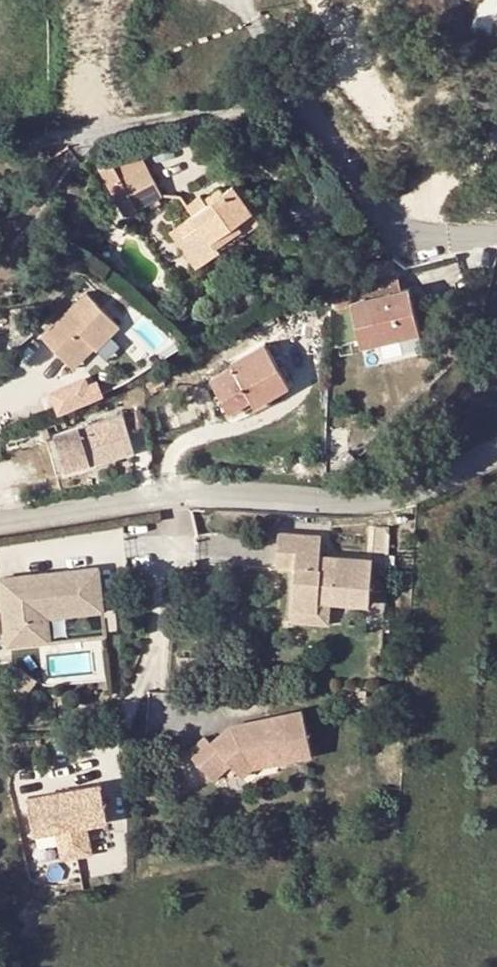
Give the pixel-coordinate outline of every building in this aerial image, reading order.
[(146,165),(118,180),(135,210),(162,196),(146,165)] [(200,196),(186,206),(193,215),(219,252),(260,223),(234,186),(207,205),(200,196)] [(203,263),(219,252),(193,215),(177,227),(203,263)] [(203,263),(177,227),(169,232),(195,269),(203,263)] [(396,275),(332,291),(336,308),(350,304),(361,345),(380,341),(378,334),(417,324),(409,288),(400,289),(396,275)] [(44,339),(68,362),(90,341),(96,348),(98,350),(121,326),(88,295),(44,339)] [(419,331),(417,324),(378,334),(380,341),(419,331)] [(487,343),(496,354),(496,335),(487,343)] [(90,341),(68,362),(75,369),(96,348),(90,341)] [(229,411),(250,398),(264,391),(267,397),(288,385),(264,344),(231,364),(232,368),(211,380),(229,411)] [(104,391),(94,370),(50,391),(59,412),(104,391)] [(155,371),(142,378),(149,389),(162,382),(155,371)] [(254,405),(267,397),(264,391),(250,398),(254,405)] [(79,429),(54,435),(64,471),(89,464),(85,447),(130,435),(124,416),(79,429)] [(320,535),(275,533),(273,564),(292,565),(290,608),(291,608),(316,610),(317,600),(328,600),(367,602),(369,558),(318,555),(320,535)] [(5,574),(9,641),(30,639),(28,614),(107,610),(104,568),(5,574)] [(316,610),(291,608),(290,620),(327,623),(328,600),(317,600),(316,610)] [(107,610),(28,614),(30,639),(109,635),(107,610)] [(204,737),(188,754),(215,780),(231,763),(239,771),(253,757),(252,752),(274,747),(277,760),(310,753),(301,711),(229,727),(211,744),(204,737)] [(253,757),(239,771),(243,775),(253,765),(277,760),(274,747),(252,752),(253,757)] [(94,835),(108,834),(105,783),(27,789),(31,835),(57,833),(59,855),(95,853),(94,835)]
